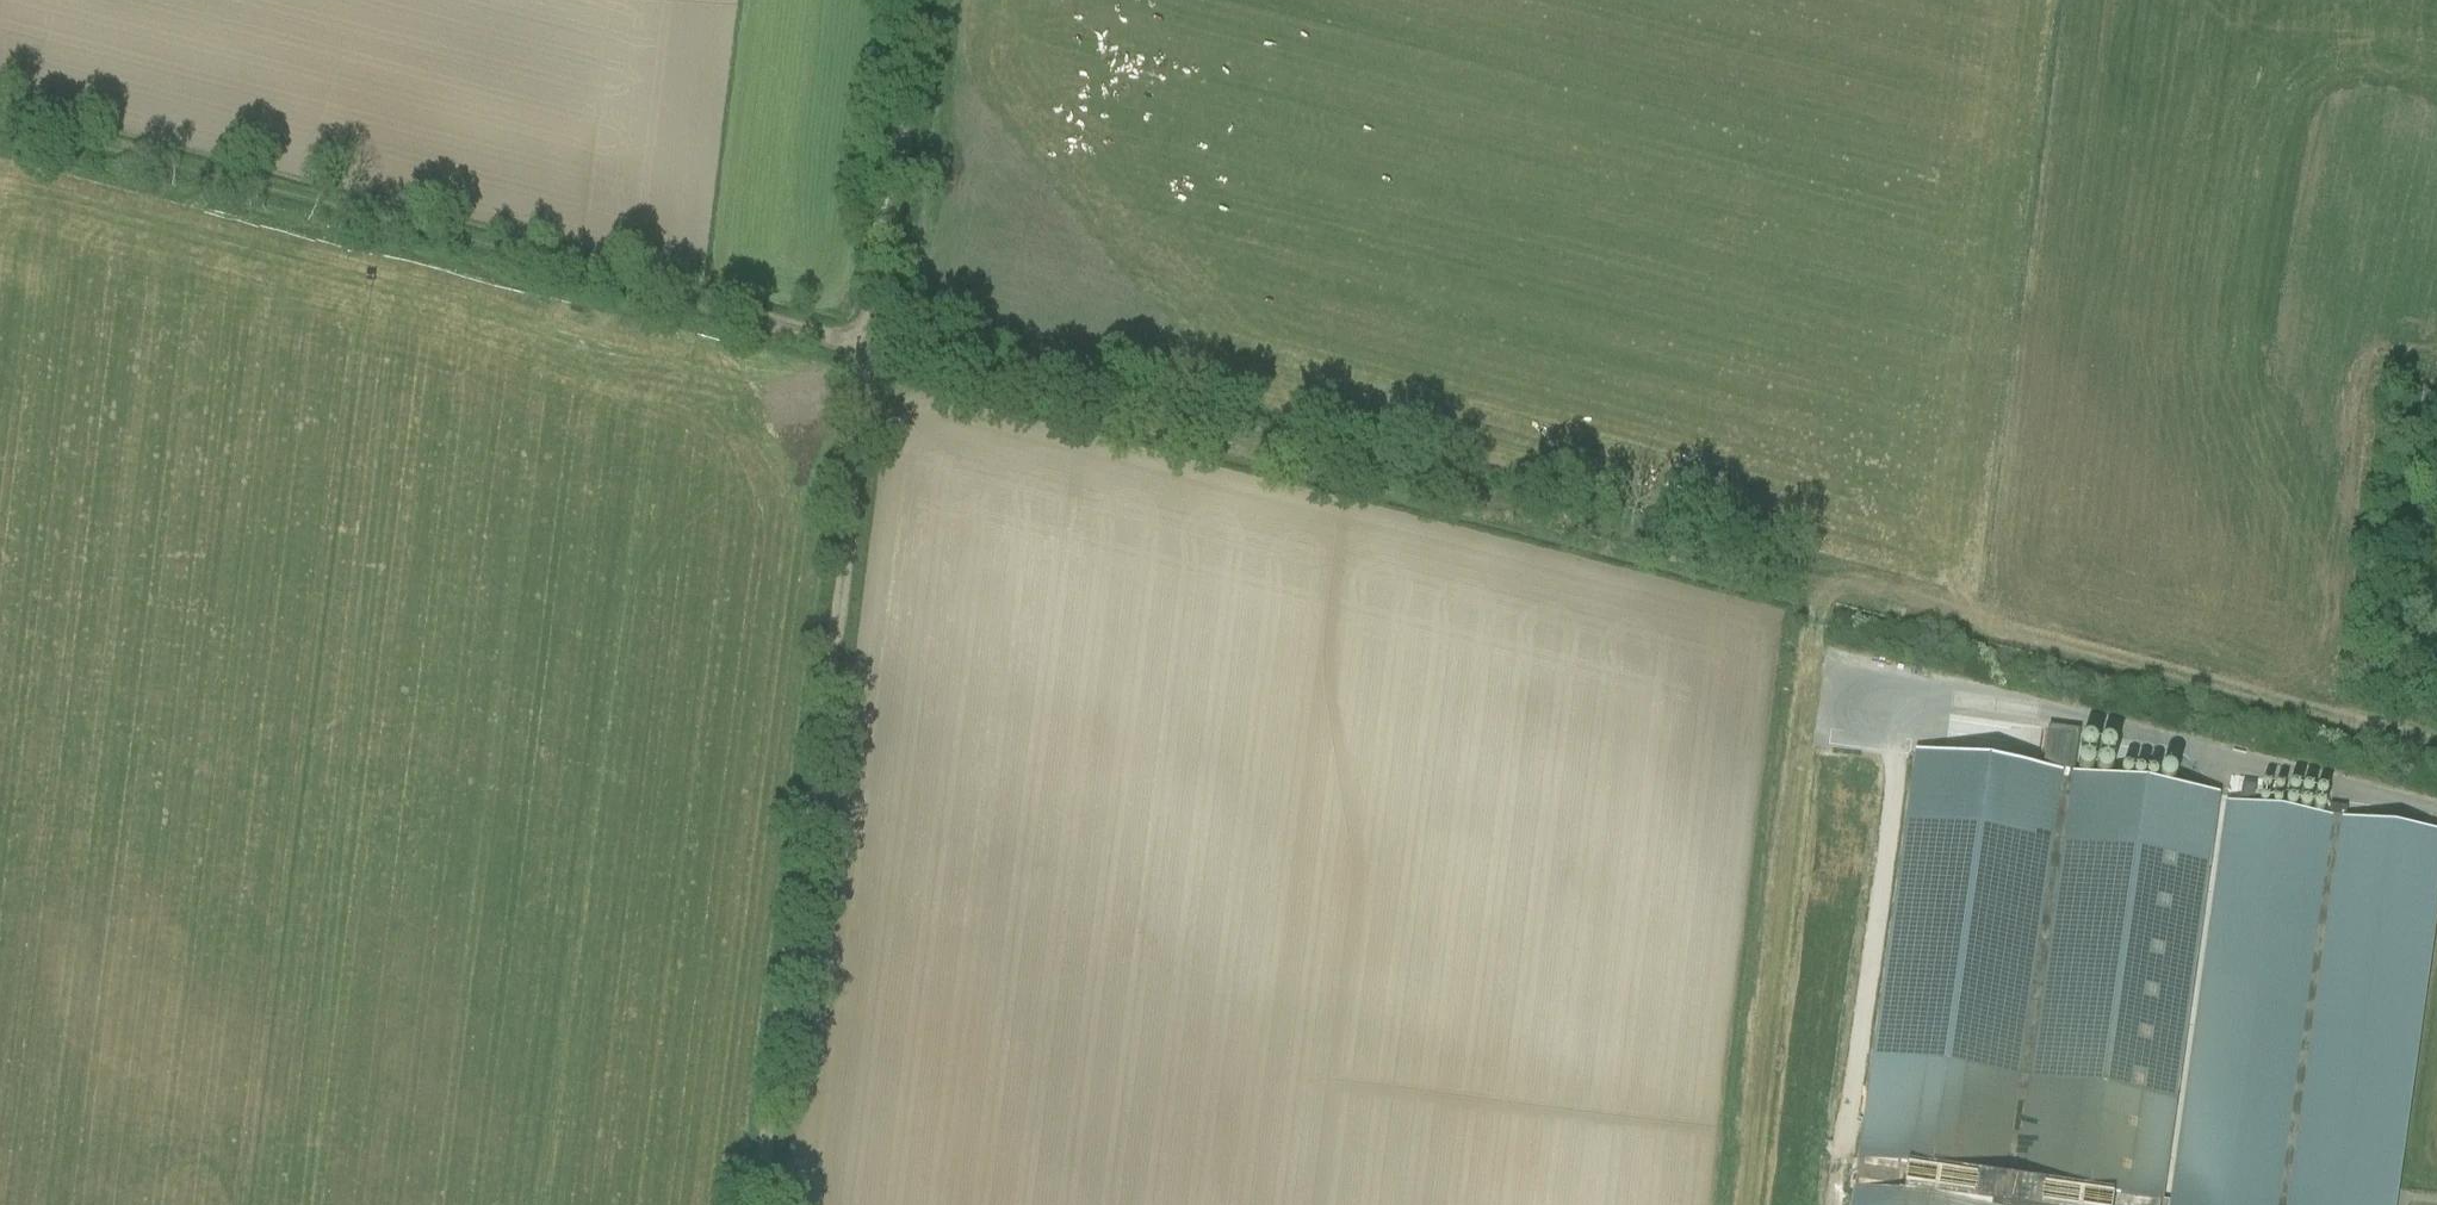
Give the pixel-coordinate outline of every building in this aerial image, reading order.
[(1852,1204),(2168,1204),(2161,1204),(2218,792),(2074,772),(2079,734),(2048,730),(2043,768),(1916,750),(1852,1204)] [(2436,897),(2436,833),(2224,804),(2170,1190),(2168,1204),(2394,1204),(2436,897)]
